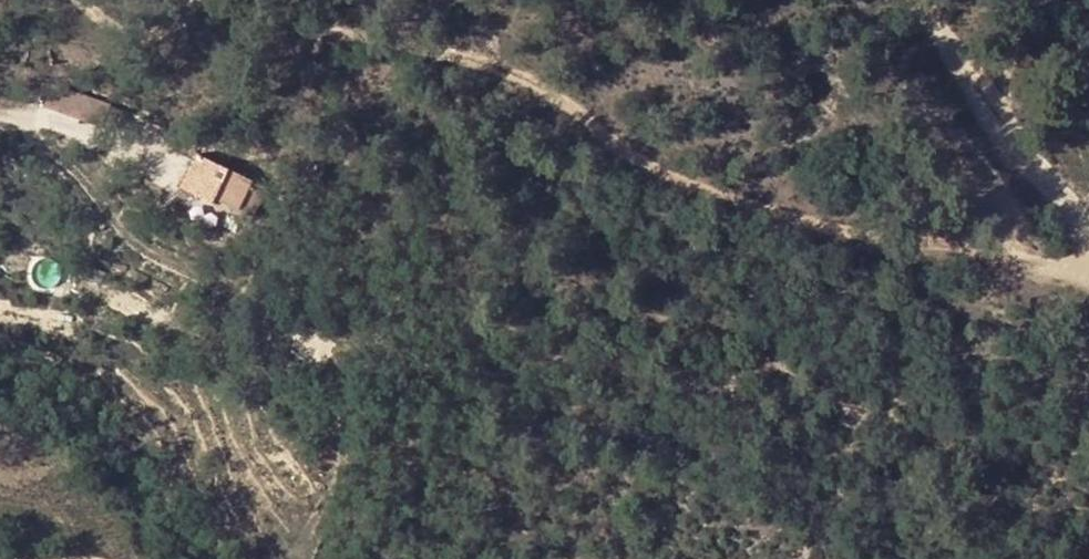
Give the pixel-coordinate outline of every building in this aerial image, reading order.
[(57,84),(48,109),(100,129),(110,104),(57,84)] [(227,172),(207,162),(190,196),(219,211),(223,204),(219,202),(224,190),(219,188),(227,172)] [(259,222),(272,194),(227,172),(219,188),(224,190),(219,202),(223,204),(259,222)] [(243,225),(238,245),(247,248),(252,228),(243,225)]
